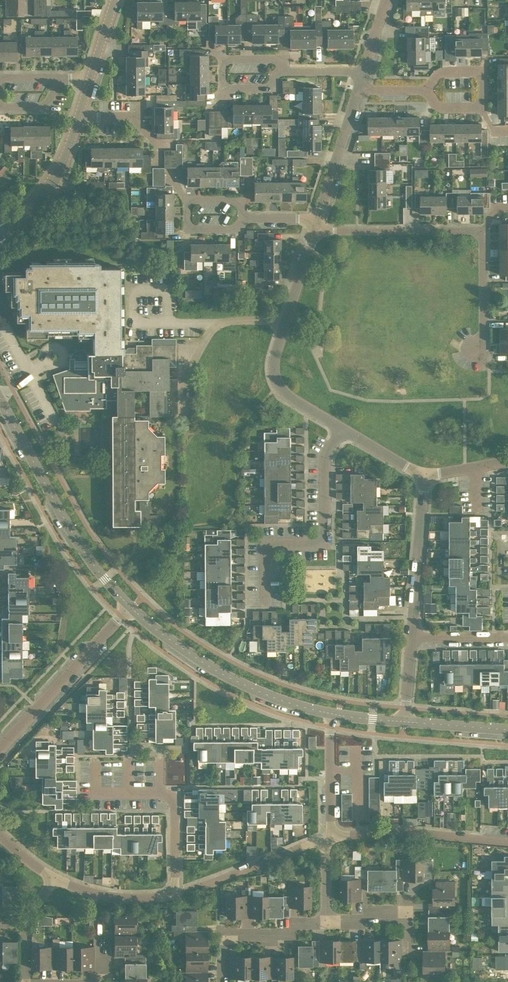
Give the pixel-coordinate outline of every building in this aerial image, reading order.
[(404,15),(412,15),(412,10),(421,10),(420,0),(405,0),(406,1),(408,2),(408,8),(404,8),(404,15)] [(421,10),(421,15),(433,15),(433,9),(433,0),(420,0),(421,10)] [(433,9),(445,9),(445,13),(452,13),(452,0),(433,0),(433,9)] [(153,3),(149,3),(149,28),(150,28),(150,21),(159,21),(159,25),(168,24),(168,9),(162,9),(162,3),(160,3),(160,1),(153,1),(153,3)] [(199,2),(186,3),(187,21),(196,21),(196,24),(206,24),(206,4),(199,4),(199,2)] [(149,28),(149,3),(136,3),(136,29),(149,28)] [(174,9),(168,9),(168,24),(178,24),(178,21),(187,21),(186,3),(174,3),(174,9)] [(51,10),(51,6),(46,6),(46,16),(71,16),(71,10),(51,10)] [(240,41),(246,41),(246,6),(240,6),(240,14),(235,18),(235,26),(227,26),(227,43),(227,45),(235,45),(235,43),(240,43),(240,41)] [(252,43),(265,42),(265,25),(257,25),(256,14),(246,14),(246,6),(246,41),(252,41),(252,43)] [(215,43),(227,43),(227,26),(218,26),(218,16),(208,16),(208,41),(215,41),(215,43)] [(277,48),(284,48),(283,16),(272,16),(272,25),(265,25),(265,42),(277,42),(277,48)] [(283,16),(284,48),(289,48),(302,48),(302,26),(293,26),(293,16),(283,16)] [(311,25),(302,26),(302,48),(315,48),(315,46),(321,46),(320,20),(311,20),(311,25)] [(321,20),(320,20),(321,46),(327,46),(327,48),(340,48),(339,30),(331,30),(330,20),(321,21),(321,20)] [(347,30),(339,30),(340,48),(352,48),(352,30),(363,30),(364,25),(352,25),(347,25),(347,30)] [(38,56),(38,30),(34,30),(34,34),(35,34),(35,38),(25,38),(25,56),(38,56)] [(43,30),(38,30),(38,56),(51,56),(51,38),(42,38),(42,34),(43,34),(43,30)] [(64,37),(63,56),(76,56),(76,37),(70,37),(70,30),(64,30),(64,37)] [(463,35),(451,35),(451,51),(457,51),(457,56),(470,56),(469,33),(469,39),(463,39),(463,35)] [(488,33),(469,33),(470,56),(482,56),(482,49),(488,49),(488,33)] [(3,35),(3,43),(3,61),(16,61),(16,43),(9,43),(9,35),(3,35)] [(64,37),(51,38),(51,56),(63,56),(64,37)] [(426,37),(414,37),(408,37),(408,63),(414,63),(414,69),(429,69),(429,63),(426,63),(426,50),(430,50),(430,38),(426,38),(426,37)] [(185,50),(179,50),(179,56),(185,56),(185,65),(189,65),(208,64),(207,55),(206,55),(206,49),(185,50)] [(124,57),(124,67),(144,67),(144,66),(148,66),(148,57),(153,57),(153,51),(128,51),(128,57),(124,57)] [(498,77),(507,77),(507,58),(499,58),(499,64),(498,64),(498,77)] [(189,65),(189,74),(208,74),(208,64),(189,65)] [(124,67),(124,76),(144,76),(144,67),(124,67)] [(189,74),(189,84),(208,83),(208,74),(189,74)] [(124,76),(124,85),(144,85),(144,76),(124,76)] [(498,90),(507,90),(507,77),(498,77),(498,90)] [(303,92),(303,101),(320,101),(320,88),(303,88),(292,88),(293,81),(282,81),(282,94),(299,94),(299,92),(303,92)] [(185,84),(186,100),(206,100),(206,94),(208,94),(208,83),(189,84),(185,84)] [(144,85),(124,85),(124,96),(144,96),(144,85)] [(499,102),(507,102),(507,90),(498,90),(499,102)] [(154,107),(155,120),(172,120),(172,110),(176,110),(176,101),(156,101),(156,107),(154,107)] [(297,119),(319,119),(319,114),(320,114),(320,101),(303,101),(303,109),(298,109),(298,119),(297,119)] [(499,102),(499,115),(505,115),(505,121),(507,121),(507,102),(499,102)] [(242,123),(243,105),(233,104),(233,111),(227,111),(227,127),(242,127),(242,123)] [(242,123),(252,123),(252,105),(243,105),(242,123)] [(261,127),(262,105),(252,105),(252,123),(261,123),(261,127)] [(262,105),(261,127),(277,127),(277,110),(271,110),(271,105),(262,105)] [(369,135),(382,135),(382,117),(369,118),(369,135)] [(382,135),(395,135),(395,117),(382,117),(382,135)] [(395,135),(408,135),(407,117),(395,117),(395,135)] [(419,145),(426,145),(426,130),(420,130),(420,117),(407,117),(408,135),(419,135),(419,145)] [(198,118),(198,128),(208,128),(208,118),(198,118)] [(303,129),(303,138),(320,138),(320,125),(319,125),(319,119),(297,119),(297,126),(298,126),(298,129),(303,129)] [(172,120),(155,120),(155,133),(156,133),(156,139),(177,138),(176,129),(173,129),(172,120)] [(432,142),(444,142),(444,124),(431,124),(431,130),(426,130),(426,145),(432,145),(432,142)] [(444,142),(457,142),(456,124),(444,124),(444,142)] [(457,142),(469,142),(469,124),(456,124),(457,142)] [(469,124),(469,142),(481,142),(481,145),(488,145),(487,130),(482,130),(482,124),(469,124)] [(23,145),(23,127),(10,127),(10,136),(4,136),(4,154),(11,153),(11,145),(18,145),(18,162),(23,162),(23,145)] [(36,127),(23,127),(23,145),(23,162),(24,162),(24,145),(30,145),(30,158),(36,158),(36,127)] [(48,127),(36,127),(36,158),(42,158),(41,151),(42,151),(42,145),(49,145),(48,127)] [(320,138),(303,138),(303,147),(298,147),(298,150),(287,150),(286,157),(307,157),(307,151),(320,151),(320,138)] [(205,150),(213,150),(213,141),(205,141),(205,150)] [(278,155),(278,147),(267,147),(267,155),(278,155)] [(98,171),(104,171),(104,148),(91,148),(91,155),(85,155),(84,167),(91,167),(98,167),(98,171)] [(107,167),(116,167),(116,148),(104,148),(104,171),(107,171),(107,167)] [(116,167),(129,167),(129,148),(116,148),(116,167)] [(129,148),(129,167),(142,167),(142,172),(151,172),(151,155),(142,155),(142,148),(129,148)] [(213,186),(225,186),(225,162),(221,162),(218,165),(218,168),(213,168),(213,186)] [(225,162),(225,186),(238,186),(238,162),(225,162)] [(187,186),(200,186),(200,163),(196,163),(196,168),(187,168),(187,186)] [(200,186),(213,186),(213,168),(204,168),(204,163),(200,163),(200,186)] [(369,170),(369,183),(387,183),(387,171),(390,171),(390,165),(375,165),(375,170),(369,170)] [(431,176),(431,168),(417,169),(417,176),(431,176)] [(267,201),(267,176),(263,176),(263,183),(254,183),(254,201),(267,201)] [(271,176),(267,176),(267,201),(280,201),(280,183),(271,183),(271,176)] [(293,183),(280,183),(280,201),(293,201),(293,183)] [(305,183),(293,183),(293,201),(306,201),(305,183)] [(369,183),(369,196),(387,196),(387,183),(369,183)] [(155,200),(155,207),(173,207),(172,193),(165,194),(165,188),(146,188),(146,200),(155,200)] [(434,214),(434,196),(434,190),(415,190),(415,208),(422,208),(422,214),(434,214)] [(458,192),(453,193),(453,208),(458,208),(458,214),(471,214),(471,196),(458,196),(458,192)] [(483,196),(471,196),(471,214),(484,214),(484,207),(490,207),(490,192),(483,192),(483,196)] [(446,196),(434,196),(434,214),(447,214),(447,208),(453,208),(453,193),(446,193),(446,196)] [(387,196),(369,196),(369,209),(387,208),(387,196)] [(131,207),(131,215),(137,215),(139,214),(141,213),(142,212),(143,209),(143,207),(131,207)] [(155,207),(155,219),(173,219),(173,207),(155,207)] [(173,219),(155,219),(147,219),(147,232),(141,232),(141,239),(165,239),(165,233),(173,233),(173,219)] [(265,246),(265,253),(281,253),(281,240),(265,240),(265,239),(255,239),(255,246),(265,246)] [(204,261),(203,244),(202,244),(200,241),(194,241),(192,244),(191,244),(191,253),(184,253),(184,270),(197,270),(197,261),(204,261)] [(217,244),(203,244),(204,261),(217,261),(217,244)] [(229,244),(217,244),(217,261),(223,261),(223,270),(236,270),(235,254),(229,254),(229,244)] [(257,266),(265,266),(281,266),(281,253),(265,253),(265,260),(257,260),(257,266)] [(84,353),(84,354),(87,354),(87,369),(72,369),(72,371),(64,371),(64,374),(56,374),(56,382),(59,382),(59,390),(61,390),(61,398),(65,398),(65,408),(106,408),(106,400),(116,400),(116,416),(111,416),(112,526),(139,526),(139,529),(149,529),(149,501),(137,501),(137,499),(148,499),(148,491),(156,482),(164,482),(164,468),(160,468),(160,455),(164,454),(164,435),(156,435),(147,427),(147,421),(152,421),(155,424),(158,420),(158,417),(166,417),(166,414),(177,414),(177,379),(166,379),(166,367),(176,367),(176,353),(167,353),(167,344),(135,344),(135,353),(120,353),(120,346),(117,346),(116,268),(96,268),(96,263),(90,263),(90,260),(42,260),(42,264),(27,264),(27,267),(21,267),(21,273),(1,273),(1,290),(7,290),(7,305),(12,305),(12,321),(22,321),(22,337),(44,337),(44,333),(74,333),(74,337),(90,337),(90,353),(84,353)] [(281,266),(265,266),(265,272),(255,272),(255,285),(268,285),(268,290),(273,290),(273,279),(281,279),(281,266)] [(264,433),(264,442),(277,442),(277,437),(290,437),(290,428),(276,428),(276,433),(264,433)] [(264,442),(264,451),(277,451),(277,446),(290,446),(290,437),(277,437),(277,442),(264,442)] [(264,451),(264,460),(277,460),(277,455),(290,455),(290,446),(277,446),(277,451),(264,451)] [(264,460),(264,469),(277,469),(277,464),(290,464),(290,455),(277,455),(277,460),(264,460)] [(264,469),(264,478),(277,478),(277,473),(290,473),(290,464),(277,464),(277,469),(264,469)] [(13,484),(12,467),(0,467),(0,485),(13,484)] [(264,478),(264,487),(277,487),(277,483),(290,482),(290,473),(277,473),(277,478),(264,478)] [(350,474),(350,483),(363,483),(363,488),(376,488),(376,478),(363,478),(363,474),(350,474)] [(264,487),(264,496),(277,496),(277,492),(290,491),(290,482),(277,483),(277,487),(264,487)] [(350,483),(350,493),(363,492),(363,497),(376,497),(376,488),(363,488),(363,483),(350,483)] [(264,496),(264,505),(277,505),(277,501),(290,500),(290,491),(277,492),(277,496),(264,496)] [(362,502),(362,506),(376,506),(376,497),(363,497),(363,492),(350,493),(350,502),(362,502)] [(264,505),(264,514),(278,514),(277,510),(290,509),(290,500),(277,501),(277,505),(264,505)] [(356,510),(356,520),(369,520),(369,515),(382,515),(382,505),(376,506),(362,506),(363,510),(356,510)] [(278,514),(264,514),(265,524),(278,524),(278,519),(290,519),(290,509),(277,510),(278,514)] [(9,519),(9,510),(0,510),(0,519),(9,519)] [(356,520),(356,529),(369,529),(369,524),(382,524),(382,515),(369,515),(369,520),(356,520)] [(477,528),(477,526),(477,523),(470,523),(470,518),(463,518),(463,521),(450,521),(450,531),(463,531),(463,527),(470,527),(477,528)] [(9,528),(9,519),(0,519),(0,528),(9,528)] [(356,529),(357,539),(370,538),(370,540),(382,540),(382,534),(382,532),(382,524),(369,524),(369,529),(356,529)] [(470,532),(470,527),(463,527),(463,531),(450,531),(450,540),(463,540),(463,536),(470,536),(470,537),(477,537),(477,532),(470,532)] [(9,537),(9,528),(0,528),(0,537),(9,537)] [(205,535),(205,544),(217,544),(217,540),(230,540),(230,530),(217,530),(217,535),(205,535)] [(450,540),(450,549),(463,549),(463,545),(470,545),(477,545),(477,541),(470,541),(470,537),(470,536),(463,536),(463,540),(450,540)] [(3,551),(3,546),(16,546),(16,537),(9,537),(0,537),(0,551),(3,551)] [(205,544),(205,553),(217,553),(217,549),(231,549),(230,540),(217,540),(217,544),(205,544)] [(450,549),(450,558),(463,558),(463,555),(470,555),(477,555),(477,550),(470,550),(470,545),(463,545),(463,549),(450,549)] [(3,560),(3,555),(16,555),(16,546),(3,546),(3,551),(0,551),(0,560),(3,560)] [(357,546),(357,555),(370,556),(370,560),(383,560),(382,551),(370,551),(370,546),(357,546)] [(205,553),(205,562),(218,562),(218,558),(231,558),(231,549),(217,549),(217,553),(205,553)] [(4,570),(3,565),(16,565),(16,555),(3,555),(3,560),(0,560),(0,570),(4,570)] [(357,555),(357,564),(370,565),(370,569),(383,569),(383,560),(370,560),(370,556),(357,555)] [(450,558),(451,567),(463,567),(463,564),(470,564),(477,564),(477,559),(470,559),(470,555),(463,555),(463,558),(450,558)] [(205,562),(205,571),(218,571),(218,567),(231,567),(231,558),(218,558),(218,562),(205,562)] [(357,564),(357,574),(369,574),(369,578),(383,578),(383,569),(370,569),(370,565),(357,564)] [(451,567),(451,576),(463,576),(463,572),(470,572),(480,571),(480,565),(477,567),(470,567),(470,564),(463,564),(463,567),(451,567)] [(205,571),(205,580),(218,580),(218,576),(231,576),(231,567),(218,567),(218,571),(205,571)] [(451,576),(451,585),(457,585),(470,585),(470,590),(477,590),(476,577),(470,577),(470,572),(463,572),(463,576),(451,576)] [(1,579),(1,584),(8,584),(8,583),(15,583),(15,587),(28,587),(28,578),(16,578),(16,573),(8,574),(8,579),(1,579)] [(205,580),(205,589),(218,589),(218,585),(231,585),(231,576),(218,576),(218,580),(205,580)] [(363,582),(363,591),(376,591),(376,587),(389,587),(389,578),(383,578),(369,578),(369,582),(363,582)] [(8,593),(8,592),(15,592),(15,596),(28,596),(28,587),(15,587),(15,583),(8,583),(8,584),(8,588),(0,588),(0,593),(8,593)] [(205,589),(205,598),(218,598),(218,594),(231,594),(231,585),(218,585),(218,589),(205,589)] [(457,585),(457,595),(470,595),(470,599),(477,599),(477,595),(483,595),(483,597),(491,597),(491,590),(477,590),(470,590),(470,585),(457,585)] [(363,591),(363,600),(376,600),(376,596),(389,596),(389,595),(395,595),(399,595),(399,590),(389,590),(389,587),(376,587),(376,591),(363,591)] [(1,597),(2,601),(8,601),(16,601),(16,605),(29,605),(28,596),(15,596),(15,592),(8,592),(8,593),(8,597),(1,597)] [(205,598),(205,607),(218,607),(218,603),(231,603),(231,594),(218,594),(218,598),(205,598)] [(457,595),(457,604),(470,604),(470,608),(477,609),(477,608),(477,604),(483,604),(483,606),(491,606),(491,599),(477,599),(470,599),(470,595),(457,595)] [(363,600),(363,610),(377,610),(377,606),(389,605),(389,596),(376,596),(376,600),(363,600)] [(8,610),(8,615),(22,615),(29,615),(29,605),(16,605),(16,601),(8,601),(8,606),(1,606),(1,610),(8,610)] [(200,616),(200,617),(218,616),(218,612),(231,612),(231,603),(218,603),(218,607),(205,607),(205,616),(200,616)] [(437,603),(425,603),(425,612),(437,613),(437,603)] [(463,613),(463,617),(477,618),(477,617),(477,613),(483,613),(483,615),(491,615),(491,608),(477,608),(477,609),(470,608),(470,604),(457,604),(457,613),(463,613)] [(218,616),(200,617),(200,626),(218,626),(231,626),(231,612),(218,612),(218,616)] [(2,628),(9,628),(9,623),(22,623),(22,615),(8,615),(8,619),(0,619),(0,624),(1,623),(2,628)] [(477,618),(463,617),(463,627),(470,627),(470,631),(483,631),(483,617),(477,617),(477,618)] [(285,632),(285,645),(294,645),(294,632),(298,632),(298,619),(289,619),(289,632),(285,632)] [(307,619),(298,619),(298,632),(294,632),(294,645),(303,645),(303,632),(307,632),(307,619)] [(317,619),(307,619),(307,632),(303,632),(303,645),(312,645),(312,638),(316,638),(316,632),(317,632),(317,619)] [(271,626),(272,638),(276,638),(276,651),(286,651),(285,645),(285,632),(281,632),(281,626),(278,626),(277,626),(277,620),(271,620),(271,626)] [(1,637),(9,637),(9,632),(22,632),(22,623),(9,623),(9,628),(2,628),(0,628),(0,633),(1,633),(1,637)] [(263,638),(262,626),(253,626),(253,639),(258,639),(258,652),(267,652),(267,638),(263,638)] [(262,626),(263,638),(267,638),(267,651),(267,652),(276,651),(276,638),(272,638),(271,626),(262,626)] [(2,647),(9,646),(9,641),(22,641),(22,632),(9,632),(9,637),(1,637),(0,637),(0,642),(2,642),(2,647)] [(390,638),(380,639),(380,651),(376,651),(376,664),(385,664),(385,652),(390,652),(390,638)] [(362,651),(358,651),(358,665),(367,665),(367,651),(371,651),(371,639),(362,639),(362,651)] [(380,639),(371,639),(371,651),(367,651),(367,665),(376,664),(376,651),(380,651),(380,639)] [(2,655),(9,655),(9,650),(22,650),(22,641),(9,641),(9,646),(2,647),(0,647),(0,651),(2,651),(2,655)] [(335,658),(335,645),(326,645),(326,659),(330,659),(330,671),(340,671),(340,658),(335,658)] [(344,645),(335,645),(335,658),(340,658),(340,671),(349,671),(349,658),(344,658),(344,645)] [(353,645),(344,645),(344,658),(349,658),(349,671),(358,671),(358,665),(358,651),(353,651),(353,645)] [(2,664),(2,665),(9,664),(9,659),(23,659),(22,650),(9,650),(9,655),(2,655),(0,655),(0,660),(2,660),(2,664)] [(445,685),(455,685),(455,672),(451,672),(450,665),(451,665),(450,650),(443,651),(443,658),(446,658),(446,665),(440,665),(440,672),(440,681),(445,681),(445,685)] [(455,685),(464,685),(464,672),(459,672),(459,665),(459,650),(452,650),(452,658),(455,658),(455,665),(451,665),(450,665),(451,672),(455,672),(455,685)] [(464,685),(473,685),(473,672),(468,672),(468,665),(468,650),(461,650),(461,658),(464,658),(464,665),(459,665),(459,672),(464,672),(464,685)] [(473,685),(482,685),(482,672),(477,672),(477,665),(477,650),(470,650),(470,658),(473,658),(473,665),(468,665),(468,672),(473,672),(473,685)] [(482,685),(491,685),(491,671),(486,672),(486,664),(486,650),(479,650),(479,658),(482,658),(482,665),(477,665),(477,672),(482,672),(482,685)] [(491,685),(500,685),(500,671),(495,672),(495,664),(495,650),(488,650),(488,658),(491,658),(491,664),(486,664),(486,672),(491,671),(491,685)] [(507,685),(507,660),(504,660),(504,650),(498,650),(498,658),(500,658),(500,664),(495,664),(495,672),(500,671),(500,685),(507,685)] [(2,673),(9,673),(9,668),(23,668),(23,659),(9,659),(9,664),(2,665),(2,664),(0,664),(0,668),(2,668),(2,673)] [(2,673),(0,673),(0,678),(2,678),(2,683),(9,682),(9,678),(23,678),(23,668),(9,668),(9,673),(2,673)] [(134,689),(148,689),(148,688),(155,688),(155,693),(169,692),(168,683),(168,674),(148,673),(148,679),(148,684),(142,684),(142,681),(134,682),(134,689)] [(86,694),(86,704),(99,704),(99,699),(106,699),(106,700),(113,700),(113,694),(106,694),(106,690),(99,690),(99,687),(87,687),(87,694),(86,694)] [(134,697),(148,697),(155,697),(155,702),(169,702),(169,692),(155,693),(155,688),(148,688),(148,689),(149,693),(142,693),(142,691),(134,691),(134,697)] [(155,707),(156,710),(169,710),(169,702),(155,702),(155,697),(148,697),(148,702),(142,702),(142,700),(134,700),(134,706),(148,706),(148,707),(155,707)] [(86,704),(86,713),(99,712),(99,708),(106,708),(106,709),(113,709),(112,704),(106,704),(106,700),(106,699),(99,699),(99,704),(86,704)] [(86,722),(92,722),(106,722),(106,717),(113,717),(113,713),(106,713),(106,709),(106,708),(99,708),(99,712),(86,713),(86,722)] [(155,720),(156,724),(156,725),(163,725),(163,720),(176,720),(176,710),(169,710),(156,710),(156,715),(148,715),(148,720),(155,720)] [(149,724),(149,729),(155,729),(155,733),(163,733),(163,729),(176,729),(176,720),(163,720),(163,725),(156,725),(156,724),(149,724)] [(92,722),(92,730),(106,730),(106,735),(113,735),(113,730),(119,730),(119,732),(126,732),(126,726),(113,726),(106,726),(106,722),(92,722)] [(198,763),(208,763),(208,750),(203,750),(203,743),(203,728),(196,728),(196,736),(198,736),(198,743),(193,743),(194,750),(198,750),(198,763)] [(208,763),(217,762),(217,750),(211,750),(212,743),(211,728),(205,728),(205,736),(207,736),(207,743),(203,743),(203,750),(208,750),(208,763)] [(217,762),(226,762),(226,750),(220,750),(220,743),(220,728),(214,728),(214,736),(216,736),(216,742),(212,743),(211,750),(217,750),(217,762)] [(226,762),(235,762),(235,750),(229,750),(229,742),(229,728),(223,728),(223,736),(225,736),(225,742),(220,743),(220,750),(226,750),(226,762)] [(235,762),(244,762),(244,750),(238,750),(238,742),(238,728),(232,728),(232,736),(234,736),(234,742),(229,742),(229,750),(235,750),(235,762)] [(244,762),(253,762),(253,750),(248,750),(247,742),(247,728),(241,728),(241,736),(243,736),(243,742),(238,742),(238,750),(244,750),(244,762)] [(247,742),(248,750),(253,750),(253,762),(261,762),(261,749),(257,749),(257,742),(256,742),(256,728),(250,728),(250,736),(252,736),(252,742),(247,742)] [(144,733),(144,738),(149,738),(155,738),(155,743),(160,743),(163,743),(163,739),(173,739),(175,739),(176,739),(176,737),(176,729),(163,729),(163,733),(155,733),(144,733)] [(73,739),(73,730),(62,730),(62,739),(73,739)] [(92,730),(92,739),(106,739),(106,744),(113,744),(113,739),(119,739),(119,741),(127,741),(126,735),(113,735),(106,735),(106,730),(92,730)] [(261,768),(261,769),(270,769),(270,756),(275,756),(275,749),(272,749),(272,738),(265,738),(266,742),(266,749),(261,749),(261,762),(261,768)] [(106,739),(92,739),(93,749),(105,749),(105,754),(113,754),(113,747),(119,747),(119,750),(127,750),(126,743),(113,744),(106,744),(106,739)] [(270,756),(270,769),(279,768),(279,756),(284,756),(284,749),(283,749),(279,749),(279,742),(275,742),(275,749),(275,756),(270,756)] [(283,742),(283,749),(284,749),(284,756),(279,756),(279,768),(288,768),(288,756),(293,756),(293,749),(288,749),(288,742),(283,742)] [(293,742),(293,749),(293,756),(288,756),(288,768),(298,768),(298,756),(302,756),(302,749),(297,749),(297,742),(293,742)] [(35,749),(36,758),(48,758),(48,754),(55,754),(62,754),(62,747),(55,747),(55,745),(48,745),(48,749),(35,749)] [(36,758),(36,767),(48,767),(48,763),(55,763),(62,763),(62,759),(55,759),(55,754),(48,754),(48,758),(36,758)] [(399,775),(394,775),(394,769),(397,769),(397,761),(390,761),(390,775),(390,781),(385,781),(385,795),(395,795),(395,782),(399,782),(399,775)] [(399,761),(399,775),(399,782),(395,782),(395,795),(404,795),(404,782),(408,782),(408,775),(404,775),(404,769),(406,769),(406,761),(399,761)] [(404,782),(404,795),(413,795),(413,789),(417,789),(417,775),(416,775),(412,775),(412,769),(415,769),(415,761),(408,761),(408,775),(408,782),(404,782)] [(435,788),(435,795),(445,795),(445,781),(449,782),(450,774),(449,774),(445,775),(445,768),(447,768),(447,761),(440,761),(440,767),(440,775),(440,781),(435,781),(435,788)] [(449,761),(449,774),(450,774),(449,782),(445,781),(445,795),(454,795),(454,782),(458,782),(458,775),(453,775),(453,768),(456,768),(456,761),(449,761)] [(458,761),(458,775),(458,782),(454,782),(454,795),(463,795),(463,788),(467,788),(467,774),(463,775),(462,768),(464,768),(464,761),(458,761)] [(36,777),(42,777),(42,776),(55,776),(55,772),(62,772),(62,767),(55,767),(55,763),(48,763),(48,767),(36,767),(36,777)] [(417,769),(416,775),(417,775),(417,789),(435,788),(435,781),(440,781),(440,775),(440,767),(435,767),(430,767),(430,769),(417,769)] [(467,769),(467,774),(467,788),(476,788),(476,782),(481,782),(481,769),(467,769)] [(42,777),(42,785),(55,785),(55,790),(62,790),(62,785),(68,785),(68,788),(76,788),(76,781),(62,781),(62,780),(55,780),(55,776),(42,776),(42,777)] [(495,787),(495,794),(499,794),(499,807),(507,807),(507,794),(504,794),(504,787),(504,780),(500,780),(500,787),(495,787)] [(495,787),(495,781),(490,781),(490,787),(485,787),(485,794),(490,794),(490,807),(499,807),(499,794),(495,794),(495,787)] [(42,785),(42,794),(55,794),(55,799),(62,799),(62,794),(68,794),(68,796),(76,796),(76,790),(62,790),(55,790),(55,785),(42,785)] [(185,799),(199,799),(206,799),(206,804),(219,804),(219,794),(206,794),(206,790),(199,790),(199,795),(193,795),(193,792),(185,792),(185,799)] [(247,820),(247,824),(257,824),(257,811),(262,811),(262,804),(262,790),(260,790),(260,804),(257,804),(256,804),(256,797),(258,797),(258,790),(252,790),(252,803),(252,810),(247,810),(247,816),(247,820)] [(257,811),(257,824),(266,824),(266,818),(270,818),(270,804),(266,804),(266,798),(268,798),(268,790),(262,790),(262,804),(262,811),(257,811)] [(270,804),(270,818),(274,818),(274,823),(284,823),(284,811),(279,811),(279,804),(279,790),(272,790),(273,798),(273,804),(270,804)] [(279,804),(279,811),(284,811),(284,823),(293,823),(293,811),(288,811),(288,804),(288,790),(281,790),(281,798),(283,798),(284,804),(279,804)] [(293,804),(288,804),(288,811),(293,811),(293,823),(302,823),(302,804),(297,804),(297,790),(290,790),(291,797),(293,797),(293,804)] [(55,794),(42,794),(42,804),(54,804),(54,808),(62,808),(62,803),(68,803),(68,805),(76,805),(76,799),(62,799),(55,799),(55,794)] [(185,808),(199,808),(206,808),(206,812),(219,813),(219,804),(206,804),(206,799),(199,799),(199,804),(193,804),(193,801),(185,801),(185,808)] [(205,817),(205,821),(219,821),(219,813),(206,812),(206,808),(199,808),(199,812),(193,812),(193,810),(185,810),(185,817),(199,817),(205,817)] [(58,848),(67,848),(67,835),(63,835),(63,827),(63,813),(56,813),(56,821),(59,821),(59,827),(53,827),(53,835),(58,835),(58,848)] [(67,848),(77,848),(77,834),(71,834),(71,827),(72,827),(72,813),(65,813),(65,821),(67,821),(67,827),(63,827),(63,835),(67,835),(67,848)] [(77,848),(86,848),(85,834),(81,834),(81,827),(81,813),(74,813),(74,821),(76,821),(76,827),(72,827),(71,827),(71,834),(77,834),(77,848)] [(86,848),(94,848),(94,834),(90,834),(90,827),(90,813),(83,813),(83,821),(85,821),(85,827),(81,827),(81,834),(85,834),(86,848)] [(94,848),(103,848),(103,834),(99,834),(99,827),(99,813),(92,813),(92,821),(94,821),(94,827),(90,827),(90,834),(94,834),(94,848)] [(99,827),(99,834),(103,834),(104,848),(112,848),(112,834),(108,834),(108,827),(108,813),(101,813),(101,821),(103,821),(103,827),(99,827)] [(108,827),(108,834),(112,834),(112,848),(120,848),(121,848),(121,846),(121,834),(117,834),(117,813),(110,813),(110,819),(108,819),(108,827)] [(205,830),(205,835),(212,835),(212,831),(225,831),(225,821),(219,821),(205,821),(205,825),(199,825),(199,830),(205,830)] [(120,848),(121,855),(131,855),(131,841),(135,841),(135,834),(131,834),(130,828),(126,828),(126,834),(121,834),(121,846),(121,848),(120,848)] [(131,841),(131,855),(139,855),(139,841),(144,841),(144,834),(140,834),(140,828),(135,828),(135,834),(135,841),(131,841)] [(139,841),(139,855),(148,855),(148,841),(153,841),(153,834),(148,834),(148,828),(144,828),(144,834),(144,841),(139,841)] [(148,841),(148,855),(158,855),(158,842),(162,842),(162,834),(157,834),(157,828),(153,828),(153,834),(153,841),(148,841)] [(205,840),(205,844),(212,844),(212,839),(226,839),(225,831),(212,831),(212,835),(205,835),(199,835),(199,840),(205,840)] [(205,844),(199,844),(199,849),(205,849),(205,854),(213,854),(213,849),(226,849),(226,839),(212,839),(212,844),(205,844)] [(493,870),(506,870),(506,866),(507,866),(507,856),(505,856),(505,861),(493,861),(493,870)] [(403,859),(403,869),(403,880),(424,880),(424,859),(403,859)] [(493,880),(506,880),(506,875),(507,875),(507,866),(506,866),(506,870),(493,870),(493,880)] [(362,891),(362,869),(355,869),(355,880),(342,880),(342,901),(362,901),(362,890),(362,891)] [(383,869),(362,869),(362,891),(362,890),(383,891),(383,869)] [(403,869),(383,869),(383,891),(404,891),(403,880),(403,869)] [(493,889),(506,889),(506,884),(507,884),(507,875),(506,875),(506,880),(493,880),(493,889)] [(289,886),(289,896),(290,896),(289,907),(290,907),(310,907),(310,886),(296,886),(296,877),(289,877),(289,886)] [(434,889),(434,910),(450,910),(450,911),(455,910),(455,889),(455,881),(436,881),(436,889),(434,889)] [(493,897),(506,897),(506,893),(507,893),(507,884),(506,884),(506,889),(493,889),(493,897)] [(0,886),(0,907),(16,907),(16,885),(0,886)] [(248,917),(248,896),(248,887),(245,887),(245,890),(241,890),(241,896),(228,896),(228,917),(248,917)] [(493,906),(506,906),(506,902),(507,902),(507,893),(506,893),(506,897),(493,897),(493,906)] [(269,896),(248,896),(248,917),(269,917),(269,896)] [(289,896),(269,896),(269,917),(290,917),(290,907),(289,907),(290,896),(289,896)] [(493,915),(506,915),(506,911),(507,911),(507,902),(506,902),(506,906),(493,906),(493,915)] [(429,910),(429,931),(450,931),(450,916),(456,916),(456,910),(455,910),(450,911),(450,910),(434,910),(429,910)] [(174,932),(186,932),(186,931),(197,931),(197,911),(176,911),(176,925),(171,925),(171,932),(174,932)] [(500,925),(507,924),(507,911),(506,911),(506,915),(493,915),(493,925),(500,925)] [(115,916),(115,936),(136,936),(136,916),(115,916)] [(186,938),(186,952),(207,952),(207,931),(197,931),(186,931),(186,932),(174,932),(174,938),(186,938)] [(429,931),(429,951),(445,951),(450,951),(450,931),(429,931)] [(115,958),(125,957),(136,957),(136,936),(115,936),(115,958)] [(53,969),(52,939),(52,948),(32,948),(32,969),(53,969)] [(59,939),(52,939),(53,969),(73,969),(73,948),(59,948),(59,939)] [(319,961),(339,961),(339,940),(318,940),(318,945),(319,945),(319,961)] [(339,961),(359,961),(359,940),(339,940),(339,961)] [(359,961),(380,961),(380,940),(359,940),(359,961)] [(380,940),(380,961),(393,961),(394,966),(396,968),(401,968),(401,961),(401,940),(380,940)] [(17,962),(17,941),(0,941),(0,962),(17,962)] [(319,966),(319,961),(319,945),(318,945),(298,945),(298,966),(319,966)] [(94,948),(73,948),(73,969),(94,969),(94,948)] [(429,951),(424,951),(424,972),(445,972),(445,951),(429,951)] [(178,972),(178,973),(207,972),(207,952),(186,952),(186,972),(178,972)] [(125,957),(125,978),(146,978),(146,957),(136,957),(125,957)] [(251,978),(251,957),(231,957),(231,978),(251,978)] [(272,957),(251,957),(251,978),(272,978),(272,957)] [(292,957),(272,957),(272,978),(292,978),(292,957)] [(207,972),(178,973),(178,979),(186,979),(186,981),(207,981),(207,972)]
